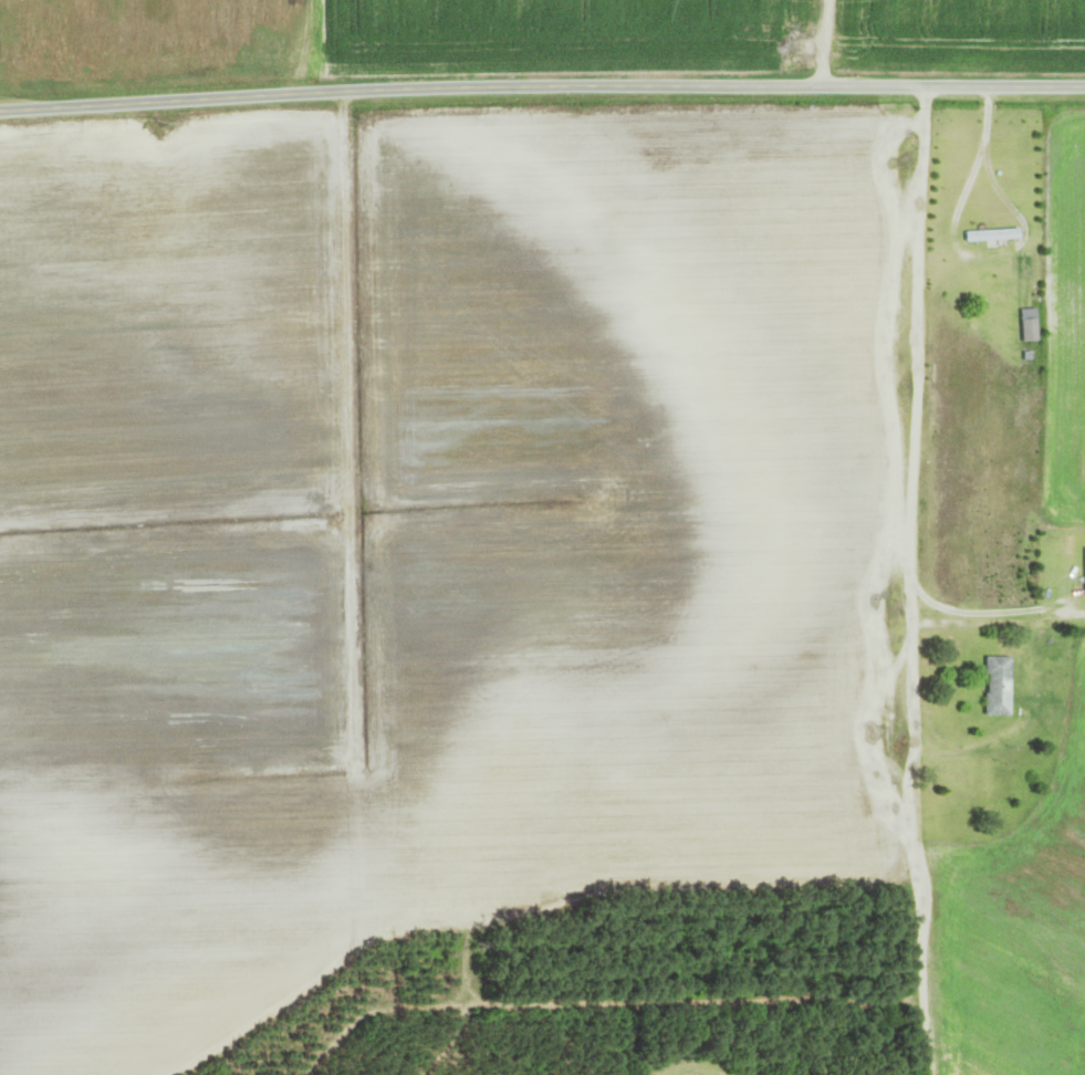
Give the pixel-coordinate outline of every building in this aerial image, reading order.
[(1016,231),(960,231),(960,241),(1016,241),(1016,231)] [(1015,310),(1015,342),(1031,342),(1031,310),(1015,310)] [(1004,718),(1004,658),(979,658),(979,718),(1004,718)]
